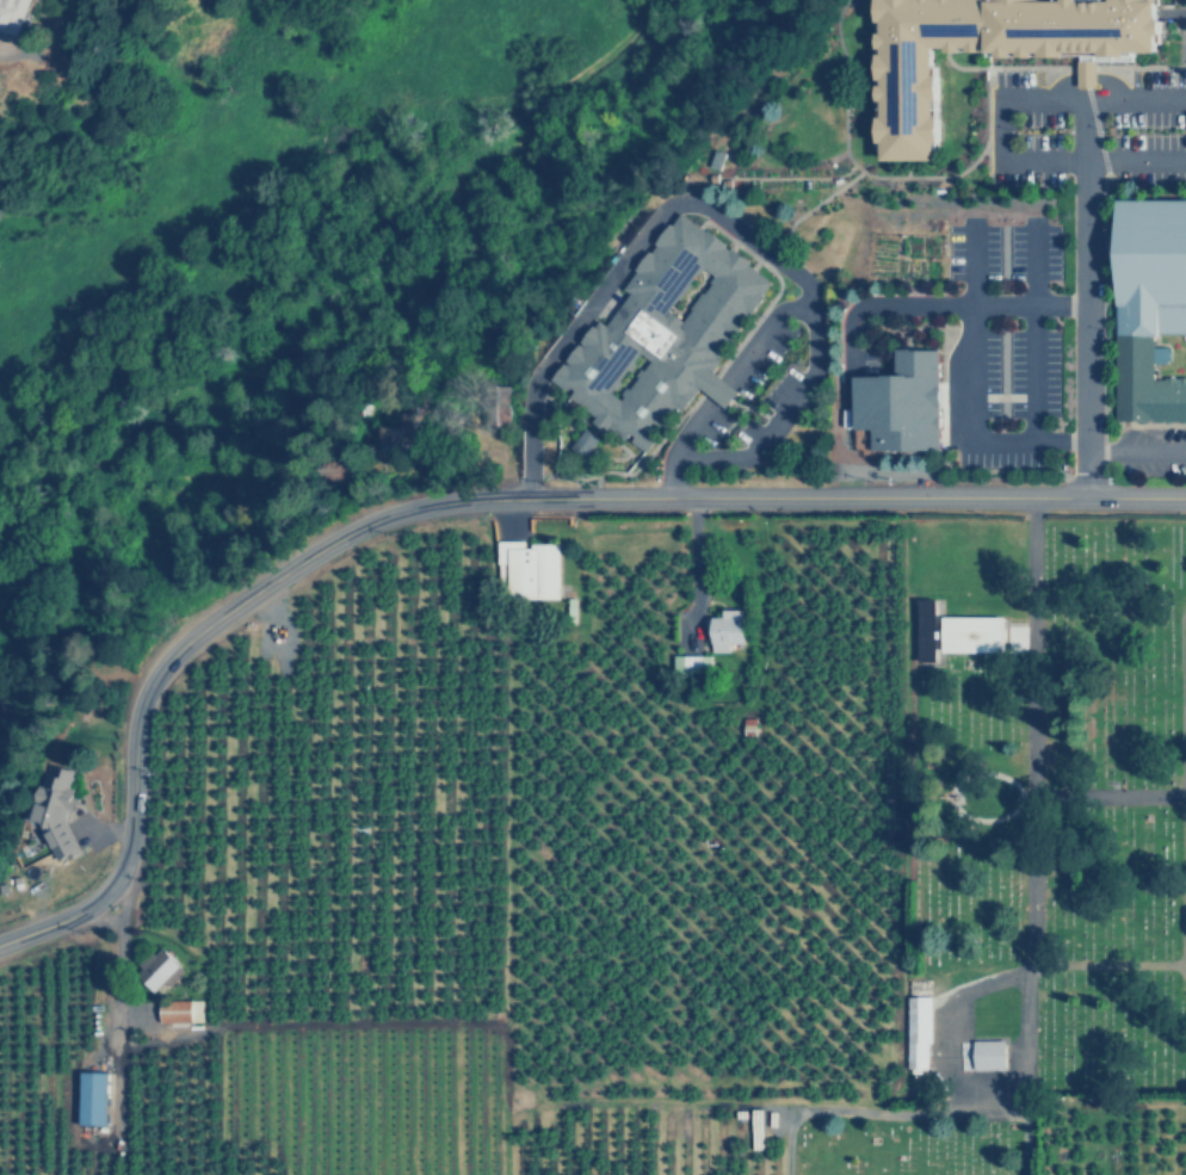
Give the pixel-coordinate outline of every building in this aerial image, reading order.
[(21,33),(29,0),(0,0),(0,28),(21,33)] [(879,150),(883,150),(883,160),(933,160),(933,146),(937,146),(937,66),(933,66),(933,48),(945,48),(990,47),(990,54),(1080,54),(1080,60),(1097,60),(1132,60),(1132,50),(1156,50),(1156,0),(879,0),(879,150)] [(1080,60),(1077,60),(1077,85),(1097,86),(1097,60),(1080,60)] [(1113,420),(1185,419),(1185,200),(1111,200),(1113,420)] [(772,274),(673,212),(625,290),(626,291),(605,327),(589,317),(551,381),(570,391),(566,397),(594,415),(591,420),(624,440),(625,439),(649,453),(692,385),(727,407),(739,389),(712,372),(772,274)] [(933,347),(891,348),(891,371),(847,372),(848,427),(865,427),(866,450),(935,447),(933,347)] [(383,426),(382,449),(399,450),(400,426),(383,426)] [(570,449),(586,457),(597,434),(581,427),(570,449)] [(854,450),(872,450),(871,429),(854,430),(854,450)] [(493,540),(492,598),(555,599),(556,540),(493,540)] [(935,599),(919,599),(918,660),(934,661),(935,599)] [(740,608),(718,610),(718,618),(705,618),(706,654),(728,653),(727,644),(741,644),(740,608)] [(935,614),(935,653),(1001,653),(1001,616),(935,614)] [(1026,625),(1008,624),(1007,650),(1025,651),(1026,625)] [(708,655),(708,675),(671,675),(671,655),(708,655)] [(67,822),(76,799),(70,786),(68,785),(74,772),(60,765),(48,771),(31,808),(26,810),(24,816),(49,827),(45,834),(57,860),(79,851),(67,822)] [(179,964),(161,945),(135,970),(153,989),(179,964)] [(907,1070),(931,1070),(929,996),(907,996),(907,1070)] [(155,1022),(199,1021),(199,998),(155,1000),(155,1022)] [(1005,1039),(974,1039),(974,1069),(1005,1069),(1005,1039)] [(103,1070),(103,1121),(76,1121),(78,1070),(103,1070)]
